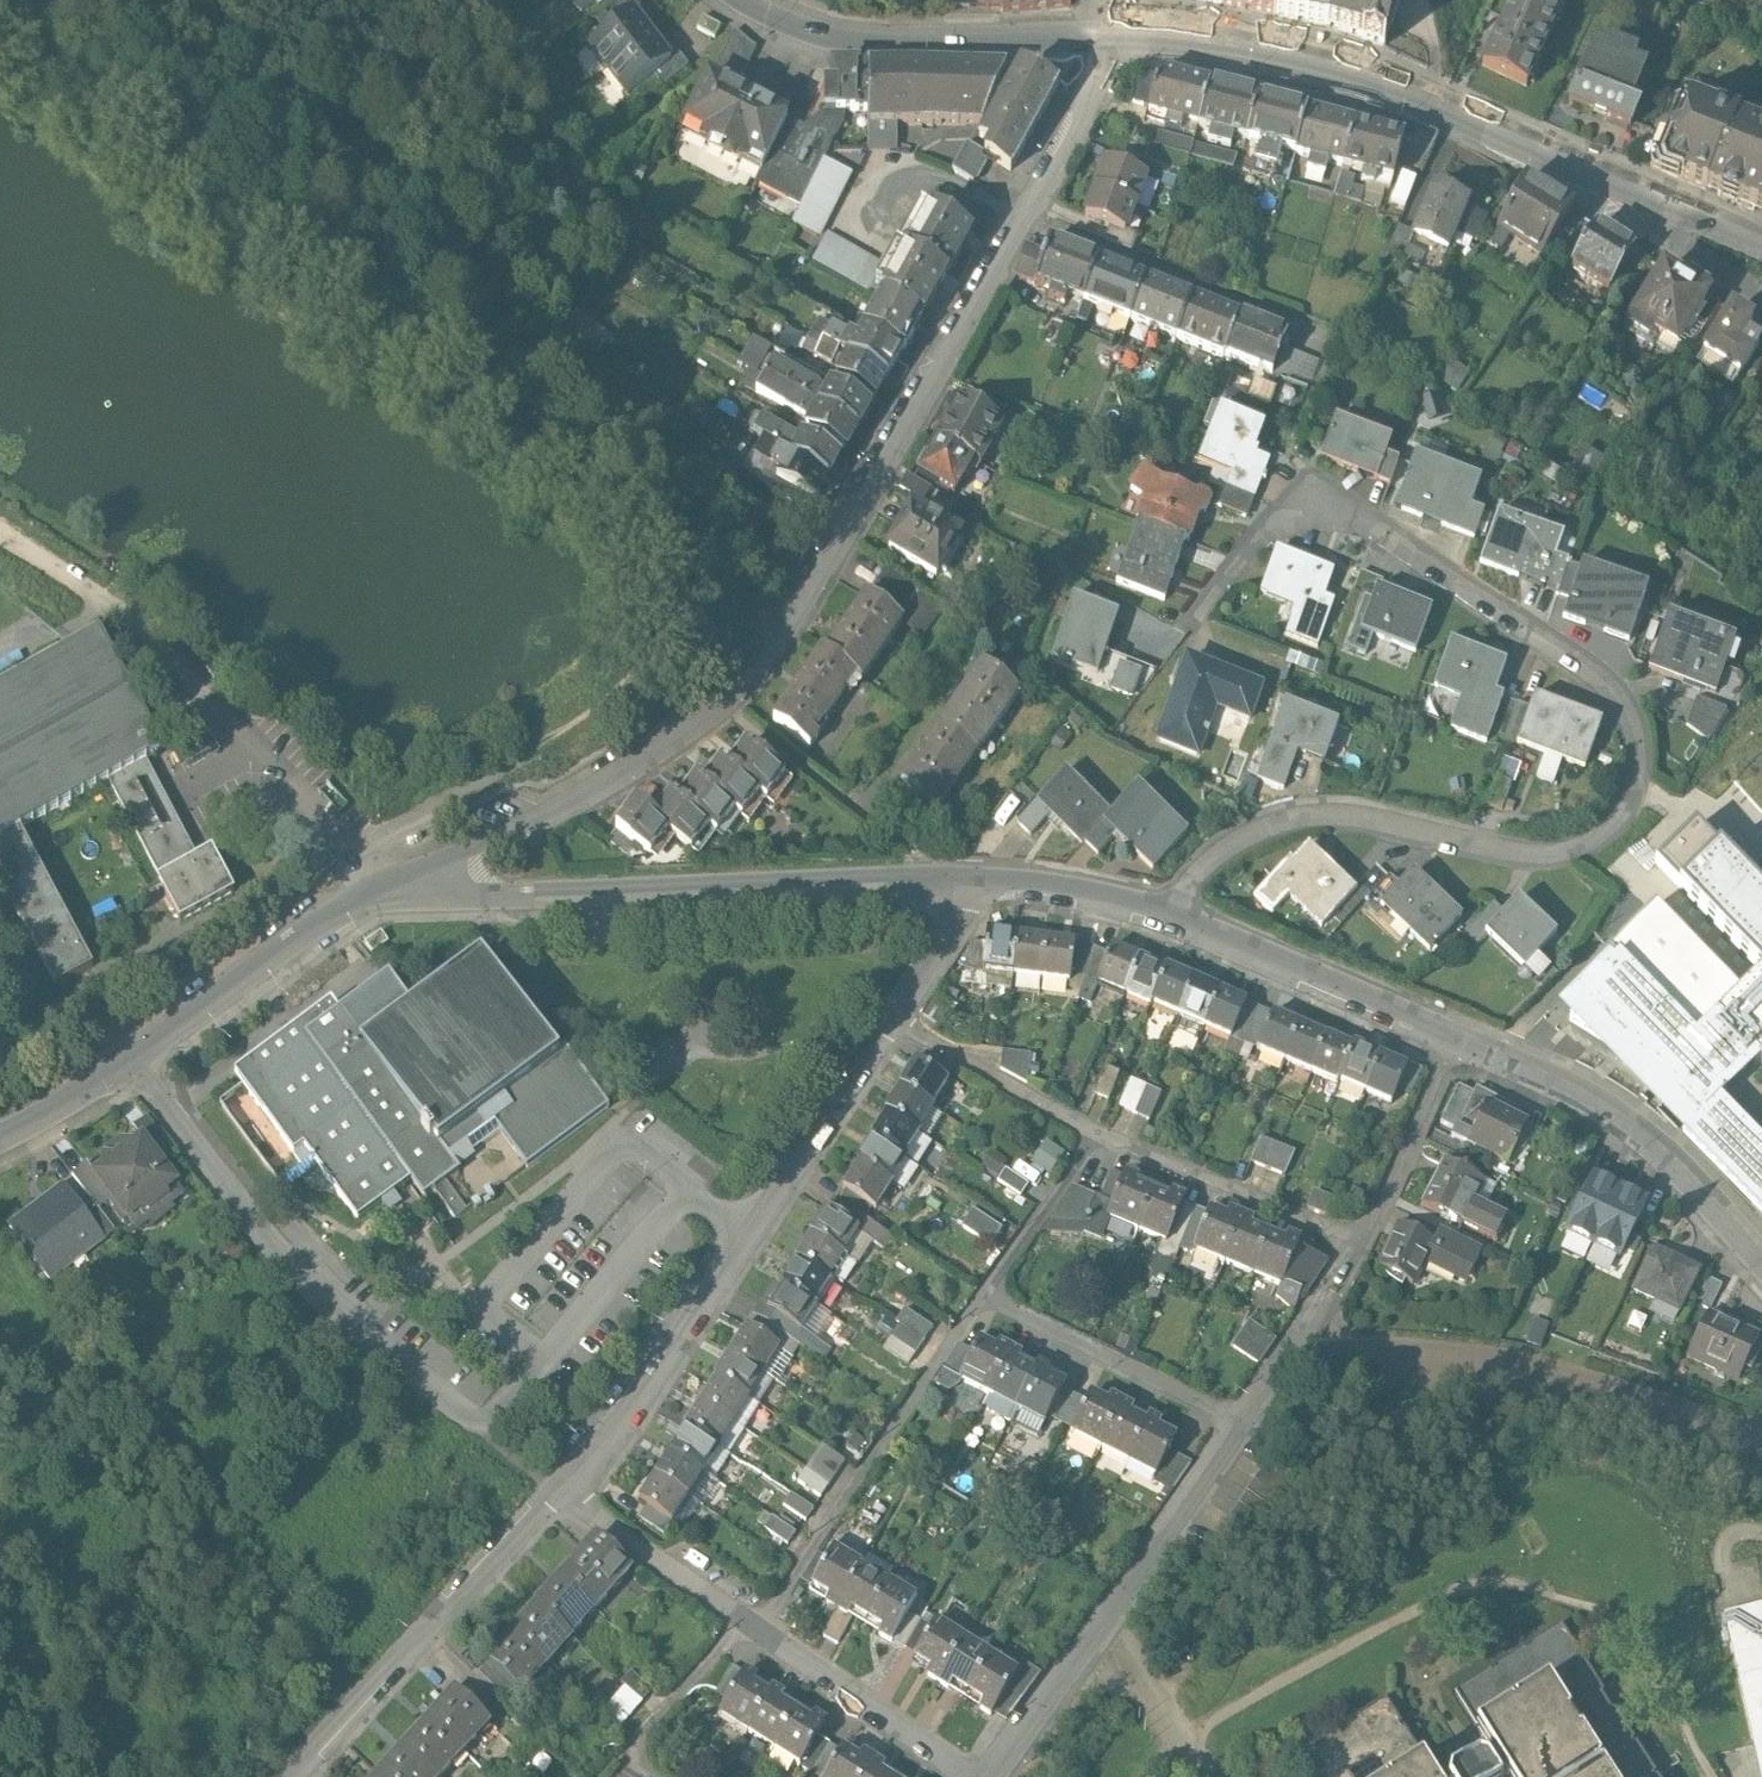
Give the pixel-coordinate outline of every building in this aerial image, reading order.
[(652,25),(633,1),(633,0),(616,13),(589,34),(608,59),(652,25)] [(607,2),(616,13),(633,0),(610,0),(607,2)] [(1072,0),(1004,0),(1003,1),(1004,12),(1073,5),(1072,0)] [(1328,16),(1331,0),(1279,0),(1277,8),(1328,16)] [(1328,16),(1386,35),(1396,0),(1331,0),(1328,16)] [(1484,48),(1528,68),(1559,0),(1506,0),(1484,48)] [(705,8),(698,19),(715,29),(722,18),(705,8)] [(722,75),(727,71),(738,77),(758,38),(752,35),(735,20),(710,68),(722,75)] [(671,48),(652,25),(608,59),(627,83),(654,62),(671,49),(671,48)] [(1605,38),(1593,32),(1576,70),(1576,75),(1570,87),(1632,115),(1640,97),(1630,93),(1647,56),(1633,51),(1636,41),(1610,30),(1605,38)] [(688,54),(678,42),(671,48),(671,49),(654,62),(663,73),(688,54)] [(1020,57),(1016,64),(984,119),(974,126),(963,146),(985,157),(1012,173),(1064,82),(1020,57)] [(843,115),(870,115),(870,62),(829,61),(829,86),(823,86),(823,109),(823,115),(843,115)] [(919,62),(870,62),(870,115),(869,124),(871,124),(898,125),(917,125),(919,62)] [(961,127),(963,64),(919,62),(917,125),(961,127)] [(1016,64),(963,64),(961,127),(974,126),(984,119),(1016,64)] [(1152,98),(1151,103),(1164,106),(1161,116),(1179,121),(1182,111),(1198,115),(1208,76),(1161,64),(1160,69),(1152,98)] [(1152,98),(1160,69),(1143,65),(1136,94),(1152,98)] [(761,161),(788,109),(748,88),(748,82),(738,77),(727,71),(722,75),(710,68),(680,120),(702,132),(704,142),(736,158),(747,154),(761,161)] [(1686,70),(1676,93),(1713,110),(1723,86),(1686,70)] [(1208,76),(1198,115),(1213,119),(1210,131),(1229,136),(1232,124),(1248,128),(1258,89),(1208,76)] [(1258,89),(1248,128),(1261,131),(1257,146),(1276,151),(1279,136),(1296,140),(1306,102),(1258,89)] [(1650,149),(1653,156),(1755,202),(1761,188),(1761,132),(1747,125),(1746,128),(1739,125),(1739,122),(1713,110),(1676,93),(1650,149)] [(1306,102),(1296,140),(1310,144),(1306,159),(1325,163),(1329,149),(1344,154),(1354,115),(1306,102)] [(800,191),(843,115),(823,115),(823,109),(809,121),(788,109),(761,161),(757,168),(800,191)] [(1354,115),(1344,154),(1365,159),(1362,167),(1391,175),(1394,166),(1404,127),(1354,115)] [(1160,121),(1156,135),(1190,144),(1194,130),(1160,121)] [(898,125),(871,124),(871,144),(899,144),(898,125)] [(1194,130),(1190,144),(1234,156),(1237,142),(1194,130)] [(1257,146),(1245,143),(1241,158),(1288,170),(1292,155),(1276,151),(1257,146)] [(985,157),(963,146),(952,167),(975,178),(985,157)] [(851,167),(823,152),(792,212),(821,226),(851,167)] [(1133,167),(1146,172),(1157,176),(1162,162),(1138,153),(1133,167)] [(1292,155),(1288,170),(1310,176),(1336,182),(1339,167),(1325,163),(1306,159),(1292,155)] [(1135,198),(1136,198),(1146,172),(1133,167),(1108,157),(1098,183),(1135,198)] [(1341,159),(1339,167),(1336,182),(1384,195),(1388,179),(1353,170),(1355,163),(1341,159)] [(1413,162),(1403,159),(1395,181),(1406,185),(1413,162)] [(1574,195),(1529,166),(1499,213),(1511,220),(1545,241),(1555,225),(1574,195)] [(1469,187),(1434,173),(1415,220),(1414,222),(1451,236),(1453,229),(1457,218),(1478,227),(1487,205),(1465,196),(1469,187)] [(1135,198),(1098,183),(1087,210),(1113,220),(1126,225),(1136,198),(1135,198)] [(1555,225),(1566,233),(1586,203),(1574,195),(1555,225)] [(1586,203),(1566,233),(1577,240),(1597,211),(1586,203)] [(902,247),(942,269),(965,228),(921,204),(898,244),(902,247)] [(1635,236),(1597,211),(1577,240),(1573,247),(1611,272),(1635,236)] [(1414,222),(1415,220),(1400,213),(1388,241),(1403,248),(1414,222)] [(1511,220),(1499,213),(1490,227),(1502,235),(1511,220)] [(1137,229),(1126,225),(1113,220),(1107,233),(1132,243),(1137,229)] [(878,289),(894,261),(826,222),(812,248),(878,289)] [(1463,232),(1453,229),(1451,236),(1449,242),(1458,245),(1463,232)] [(1046,249),(1025,241),(1015,268),(1016,268),(1051,282),(1049,289),(1064,294),(1067,287),(1084,294),(1098,255),(1050,237),(1046,249)] [(878,289),(918,311),(942,269),(902,247),(894,261),(878,289)] [(1650,279),(1666,255),(1653,247),(1638,271),(1650,279)] [(1145,273),(1098,255),(1084,294),(1092,297),(1131,312),(1145,273)] [(1709,284),(1666,255),(1650,279),(1627,313),(1655,331),(1663,319),(1679,329),(1688,316),(1692,319),(1702,304),(1698,301),(1709,284)] [(1145,273),(1131,312),(1178,330),(1193,291),(1145,273)] [(879,289),(860,321),(900,344),(918,311),(879,289)] [(1193,291),(1178,330),(1225,348),(1240,309),(1193,291)] [(1718,323),(1733,300),(1721,292),(1706,315),(1718,323)] [(1085,314),(1092,297),(1084,294),(1077,311),(1085,314)] [(1733,300),(1718,323),(1706,341),(1741,365),(1761,333),(1761,320),(1733,300)] [(1240,309),(1225,348),(1272,366),(1281,341),(1286,327),(1240,309)] [(821,337),(884,372),(897,350),(858,328),(852,340),(843,335),(845,333),(829,324),(822,336),(821,337)] [(872,394),(884,372),(821,337),(822,336),(810,330),(802,344),(814,351),(813,351),(830,361),(832,357),(839,361),(833,372),(872,394)] [(1176,337),(1163,332),(1155,352),(1168,357),(1176,337)] [(1281,341),(1272,366),(1310,381),(1320,356),(1281,341)] [(1450,355),(1437,375),(1453,385),(1466,365),(1450,355)] [(1232,364),(1221,359),(1213,378),(1224,382),(1232,364)] [(1276,381),(1255,373),(1248,391),(1269,400),(1276,381)] [(800,374),(792,388),(855,423),(867,402),(829,380),(823,391),(815,387),(817,383),(800,374)] [(1241,387),(1227,382),(1223,393),(1238,398),(1241,387)] [(1423,396),(1428,414),(1442,410),(1437,392),(1428,387),(1423,396)] [(855,423),(792,388),(784,401),(801,410),(803,407),(811,412),(805,423),(843,445),(855,423)] [(950,413),(937,435),(974,456),(982,460),(1004,422),(959,396),(958,399),(953,400),(948,408),(950,413)] [(1264,422),(1220,405),(1199,458),(1232,471),(1258,481),(1260,482),(1261,479),(1268,460),(1251,454),(1254,446),(1264,422)] [(1159,415),(1150,412),(1146,421),(1155,424),(1159,415)] [(1392,437),(1336,416),(1321,457),(1377,478),(1386,453),(1392,437)] [(763,438),(826,475),(838,454),(800,432),(794,442),(786,437),(788,434),(761,419),(753,433),(763,438)] [(974,456),(937,435),(917,469),(955,490),(974,456)] [(826,475),(763,438),(753,455),(770,465),(772,462),(780,467),(776,475),(814,496),(826,475)] [(1268,460),(1261,479),(1270,483),(1281,457),(1254,446),(1251,454),(1268,460)] [(1585,447),(1574,467),(1589,476),(1601,457),(1585,447)] [(1398,457),(1386,453),(1377,478),(1389,483),(1398,457)] [(1481,478),(1417,453),(1397,505),(1474,535),(1484,511),(1470,506),(1481,478)] [(1547,460),(1541,472),(1559,482),(1566,471),(1547,460)] [(1178,484),(1174,486),(1173,487),(1161,483),(1145,470),(1132,486),(1145,497),(1137,519),(1138,520),(1185,537),(1188,538),(1198,512),(1207,507),(1210,500),(1208,495),(1201,493),(1196,495),(1194,494),(1194,493),(1192,488),(1178,484)] [(909,471),(901,486),(926,500),(934,485),(909,471)] [(1258,481),(1232,471),(1226,487),(1251,497),(1258,481)] [(807,509),(814,496),(776,475),(769,487),(807,509)] [(1251,497),(1226,487),(1226,488),(1219,504),(1244,514),(1251,497)] [(960,536),(914,508),(891,547),(937,575),(940,570),(953,578),(970,549),(957,541),(960,536)] [(1185,537),(1138,520),(1117,578),(1164,595),(1185,537)] [(1561,540),(1517,523),(1515,527),(1495,520),(1480,560),(1544,584),(1555,555),(1561,540)] [(1334,569),(1277,548),(1262,589),(1297,602),(1287,629),(1318,640),(1334,597),(1325,594),(1334,569)] [(1569,560),(1555,555),(1544,584),(1558,589),(1567,564),(1569,560)] [(1581,570),(1567,564),(1558,589),(1556,593),(1570,598),(1581,570)] [(1648,588),(1583,564),(1581,570),(1570,598),(1564,615),(1629,638),(1648,588)] [(920,592),(886,567),(878,579),(912,604),(920,592)] [(1359,612),(1365,596),(1372,599),(1377,585),(1380,586),(1384,575),(1361,567),(1346,607),(1359,612)] [(912,604),(878,579),(868,593),(902,618),(912,604)] [(1380,586),(1377,585),(1372,599),(1365,596),(1359,612),(1347,643),(1366,650),(1373,631),(1416,647),(1432,605),(1380,586)] [(868,593),(827,647),(855,668),(862,672),(902,618),(868,593)] [(1119,611),(1073,595),(1052,654),(1095,670),(1098,670),(1106,647),(1119,611)] [(1725,633),(1669,612),(1649,665),(1712,689),(1723,660),(1716,658),(1721,643),(1723,644),(1726,636),(1724,635),(1725,633)] [(0,687),(0,876),(56,979),(93,960),(20,825),(109,777),(161,871),(158,873),(180,915),(234,885),(212,844),(197,852),(146,757),(162,748),(99,633),(72,648),(0,687)] [(1507,657),(1452,636),(1435,681),(1464,692),(1453,721),(1487,734),(1504,689),(1496,686),(1507,657)] [(827,647),(823,644),(774,712),(811,738),(819,726),(815,724),(855,668),(827,647)] [(1098,670),(1095,670),(1093,677),(1133,691),(1143,661),(1106,647),(1098,670)] [(1261,683),(1188,656),(1160,732),(1200,745),(1217,699),(1250,712),(1261,683)] [(1019,690),(984,664),(941,720),(976,746),(977,747),(1019,690)] [(1502,740),(1519,694),(1504,689),(1487,734),(1502,740)] [(1600,717),(1536,693),(1534,700),(1520,737),(1584,761),(1600,717)] [(1517,745),(1520,737),(1534,700),(1519,694),(1502,740),(1517,745)] [(1727,706),(1697,695),(1688,720),(1709,734),(1727,706)] [(1338,720),(1285,700),(1258,774),(1285,784),(1298,749),(1324,758),(1338,720)] [(976,746),(941,720),(900,775),(935,801),(976,746)] [(786,769),(746,739),(728,762),(760,786),(768,792),(786,769)] [(728,762),(721,756),(703,778),(735,802),(743,808),(760,786),(728,762)] [(1111,809),(1067,767),(1037,799),(1050,811),(1082,840),(1084,838),(1103,818),(1111,809)] [(1490,798),(1504,803),(1514,776),(1500,771),(1490,798)] [(703,778),(696,773),(678,796),(709,819),(717,825),(735,802),(703,778)] [(1188,825),(1138,780),(1111,809),(1103,818),(1116,831),(1152,864),(1188,825)] [(678,796),(671,790),(654,812),(669,824),(690,840),(692,842),(709,819),(678,796)] [(1001,831),(1025,802),(1011,790),(987,819),(1001,831)] [(654,812),(635,798),(617,822),(621,826),(637,838),(650,848),(669,824),(654,812)] [(1050,811),(1037,799),(1018,820),(1031,832),(1050,811)] [(1103,818),(1084,838),(1098,851),(1116,831),(1103,818)] [(637,838),(621,826),(612,838),(628,849),(637,838)] [(1693,867),(1761,941),(1761,856),(1735,827),(1693,867)] [(1357,882),(1310,838),(1294,856),(1290,852),(1255,890),(1273,906),(1289,889),(1322,920),(1332,910),(1343,919),(1354,906),(1344,897),(1357,882)] [(1387,871),(1376,861),(1357,882),(1344,897),(1354,906),(1365,896),(1387,871)] [(1463,909),(1414,864),(1398,881),(1381,899),(1384,901),(1430,944),(1437,937),(1439,939),(1442,935),(1440,934),(1463,909)] [(1398,881),(1387,871),(1365,896),(1378,908),(1384,901),(1381,899),(1398,881)] [(1558,926),(1519,890),(1505,905),(1487,925),(1489,927),(1525,961),(1558,926)] [(1478,939),(1489,927),(1487,925),(1505,905),(1495,895),(1465,927),(1478,939)] [(1743,1003),(1662,915),(1614,959),(1622,967),(1567,1019),(1761,1229),(1761,1140),(1724,1101),(1761,1064),(1761,986),(1743,1003)] [(381,927),(365,938),(373,949),(389,937),(381,927)] [(1017,931),(988,927),(987,937),(984,962),(1012,966),(1017,931)] [(1045,935),(1017,931),(1012,966),(1040,970),(1045,935)] [(987,937),(971,935),(968,960),(984,962),(987,937)] [(1075,939),(1045,935),(1040,970),(1070,974),(1071,966),(1075,939)] [(1093,942),(1075,939),(1071,966),(1085,968),(1093,942)] [(1109,948),(1093,942),(1085,968),(1079,990),(1091,995),(1100,975),(1098,975),(1109,948)] [(1138,954),(1112,943),(1109,948),(1098,975),(1100,975),(1125,986),(1138,954)] [(237,1073),(305,1165),(314,1158),(359,1218),(388,1196),(411,1179),(424,1198),(432,1192),(454,1221),(467,1211),(445,1182),(459,1172),(449,1159),(496,1125),(526,1166),(608,1106),(564,1047),(556,1053),(481,952),(411,1003),(390,975),(341,1011),(333,1001),(237,1073)] [(1165,965),(1138,954),(1125,986),(1151,997),(1152,996),(1165,965)] [(1193,974),(1166,963),(1165,965),(1152,996),(1178,1007),(1193,974)] [(1219,985),(1193,974),(1178,1007),(1205,1018),(1219,985)] [(1246,997),(1219,985),(1205,1018),(1232,1030),(1234,1027),(1246,997)] [(1259,1002),(1246,997),(1234,1027),(1246,1033),(1259,1002)] [(1299,1020),(1274,1009),(1260,1041),(1285,1052),(1299,1020)] [(1325,1031),(1299,1020),(1285,1052),(1311,1063),(1325,1031)] [(1352,1042),(1325,1031),(1311,1063),(1316,1065),(1338,1075),(1339,1073),(1352,1042)] [(1380,1051),(1354,1040),(1352,1042),(1339,1073),(1366,1084),(1380,1051)] [(1031,1050),(1003,1047),(1000,1066),(1027,1081),(1031,1050)] [(952,1062),(940,1053),(929,1048),(921,1059),(944,1074),(952,1062)] [(1408,1062),(1380,1051),(1366,1084),(1394,1096),(1399,1084),(1408,1062)] [(921,1059),(917,1057),(901,1082),(903,1083),(931,1102),(948,1077),(944,1074),(921,1059)] [(1420,1067),(1408,1062),(1399,1084),(1411,1089),(1420,1067)] [(1106,1066),(1095,1093),(1108,1098),(1119,1071),(1106,1066)] [(1132,1077),(1120,1103),(1134,1109),(1146,1083),(1132,1077)] [(1474,1088),(1459,1081),(1441,1117),(1456,1124),(1462,1112),(1474,1088)] [(1485,1150),(1510,1099),(1477,1082),(1474,1088),(1462,1112),(1475,1118),(1464,1140),(1485,1150)] [(931,1102),(903,1083),(888,1107),(890,1108),(917,1126),(933,1103),(931,1102)] [(1162,1090),(1146,1083),(1134,1109),(1150,1116),(1162,1090)] [(240,1087),(223,1100),(238,1119),(255,1106),(240,1087)] [(1520,1104),(1510,1099),(1485,1150),(1510,1161),(1529,1122),(1515,1115),(1520,1104)] [(917,1126),(890,1108),(874,1133),(876,1134),(904,1152),(919,1128),(917,1126)] [(174,1150),(148,1116),(133,1127),(141,1138),(142,1138),(148,1145),(150,1143),(162,1159),(174,1150)] [(1529,1122),(1510,1161),(1522,1167),(1541,1128),(1529,1122)] [(904,1152),(876,1134),(860,1158),(862,1160),(890,1178),(906,1154),(904,1152)] [(1262,1134),(1252,1159),(1267,1166),(1278,1141),(1262,1134)] [(1044,1136),(1035,1160),(1056,1167),(1064,1143),(1044,1136)] [(141,1138),(133,1145),(118,1143),(112,1147),(165,1215),(176,1206),(173,1203),(185,1193),(176,1182),(181,1178),(170,1165),(169,1167),(162,1159),(150,1143),(148,1145),(142,1138),(141,1138)] [(1294,1148),(1278,1141),(1267,1166),(1283,1173),(1294,1148)] [(105,1152),(104,1167),(96,1173),(94,1174),(100,1181),(97,1183),(110,1199),(116,1207),(114,1208),(125,1222),(129,1218),(138,1230),(150,1221),(153,1224),(165,1215),(112,1147),(105,1152)] [(1017,1155),(1002,1178),(1035,1198),(1049,1174),(1017,1155)] [(890,1178),(862,1160),(846,1185),(872,1202),(876,1205),(892,1180),(890,1178)] [(1484,1180),(1446,1161),(1433,1188),(1430,1186),(1422,1202),(1462,1222),(1463,1220),(1496,1237),(1506,1217),(1473,1200),(1484,1180)] [(96,1173),(87,1162),(72,1174),(96,1205),(98,1208),(110,1199),(97,1183),(100,1181),(94,1174),(96,1173)] [(1584,1162),(1570,1192),(1582,1198),(1594,1175),(1597,1169),(1584,1162)] [(1126,1175),(1112,1169),(1100,1197),(1114,1203),(1126,1175)] [(1139,1176),(1127,1171),(1126,1175),(1114,1203),(1110,1212),(1125,1218),(1124,1221),(1138,1227),(1153,1190),(1136,1183),(1139,1176)] [(1620,1188),(1594,1175),(1582,1198),(1568,1229),(1593,1242),(1620,1188)] [(1071,1184),(1051,1215),(1068,1218),(1084,1190),(1071,1184)] [(62,1186),(10,1226),(50,1279),(102,1239),(83,1214),(62,1186)] [(872,1202),(848,1186),(841,1198),(865,1213),(872,1202)] [(1646,1201),(1620,1188),(1593,1242),(1619,1254),(1630,1233),(1642,1208),(1646,1201)] [(1169,1196),(1153,1190),(1138,1227),(1167,1239),(1172,1226),(1183,1199),(1185,1195),(1172,1189),(1169,1196)] [(1323,1193),(1314,1189),(1308,1206),(1327,1213),(1333,1197),(1323,1193)] [(1095,1195),(1084,1190),(1068,1218),(1085,1220),(1095,1195)] [(1197,1205),(1183,1199),(1172,1226),(1186,1232),(1197,1205)] [(992,1240),(1004,1223),(974,1203),(962,1220),(992,1240)] [(83,1214),(102,1239),(115,1230),(98,1208),(96,1205),(83,1214)] [(1209,1210),(1197,1205),(1186,1232),(1180,1246),(1193,1251),(1195,1244),(1209,1210)] [(858,1226),(828,1206),(811,1231),(814,1233),(841,1251),(858,1226)] [(1655,1214),(1642,1208),(1630,1233),(1642,1240),(1655,1214)] [(1228,1218),(1209,1210),(1195,1244),(1211,1251),(1210,1254),(1224,1260),(1242,1215),(1231,1211),(1228,1218)] [(1254,1220),(1242,1215),(1224,1260),(1253,1271),(1254,1268),(1268,1234),(1251,1227),(1254,1220)] [(1483,1246),(1443,1227),(1436,1241),(1397,1222),(1390,1236),(1393,1238),(1379,1266),(1413,1282),(1424,1260),(1458,1276),(1468,1256),(1476,1260),(1483,1246)] [(841,1251),(814,1233),(798,1257),(800,1258),(828,1277),(844,1253),(841,1251)] [(1285,1241),(1268,1234),(1254,1268),(1267,1273),(1265,1277),(1279,1282),(1274,1292),(1292,1307),(1300,1291),(1306,1294),(1312,1286),(1327,1258),(1310,1252),(1313,1245),(1287,1234),(1285,1241)] [(1697,1269),(1653,1248),(1635,1286),(1678,1307),(1697,1269)] [(828,1277),(800,1258),(784,1282),(786,1283),(814,1302),(830,1278),(828,1277)] [(1710,1275),(1698,1301),(1710,1307),(1723,1281),(1710,1275)] [(814,1302),(786,1283),(770,1306),(769,1308),(800,1328),(801,1327),(816,1303),(814,1302)] [(800,1328),(769,1308),(770,1306),(763,1302),(755,1315),(797,1343),(817,1356),(825,1343),(801,1327),(800,1328)] [(896,1321),(900,1324),(924,1339),(932,1327),(904,1309),(896,1321)] [(1760,1334),(1708,1309),(1688,1351),(1740,1376),(1760,1334)] [(797,1343),(755,1315),(747,1326),(749,1327),(779,1347),(778,1349),(788,1356),(797,1343)] [(1233,1342),(1265,1357),(1277,1332),(1246,1317),(1233,1342)] [(924,1339),(900,1324),(892,1337),(916,1352),(924,1339)] [(779,1347),(749,1327),(732,1352),(762,1372),(778,1349),(779,1347)] [(996,1351),(979,1343),(974,1353),(961,1377),(990,1392),(1011,1350),(999,1344),(996,1351)] [(974,1353),(959,1346),(944,1368),(961,1377),(974,1353)] [(1022,1356),(1011,1350),(990,1392),(1018,1406),(1035,1371),(1019,1363),(1022,1356)] [(762,1372),(732,1352),(716,1376),(719,1378),(746,1396),(762,1372)] [(1049,1369),(1039,1364),(1035,1371),(1018,1406),(1045,1419),(1049,1412),(1061,1388),(1063,1385),(1046,1376),(1049,1369)] [(746,1396),(719,1378),(703,1401),(732,1421),(748,1397),(746,1396)] [(1074,1395),(1061,1388),(1049,1412),(1062,1418),(1074,1395)] [(1107,1402),(1090,1394),(1087,1401),(1075,1424),(1072,1429),(1100,1444),(1122,1401),(1111,1395),(1107,1402)] [(1087,1401),(1074,1395),(1062,1418),(1075,1424),(1087,1401)] [(732,1421),(703,1401),(687,1425),(689,1427),(717,1445),(732,1421)] [(1133,1407),(1122,1401),(1100,1444),(1128,1458),(1147,1423),(1129,1414),(1133,1407)] [(1161,1421),(1150,1415),(1147,1423),(1128,1458),(1156,1472),(1168,1448),(1174,1437),(1157,1428),(1161,1421)] [(717,1445),(689,1427),(673,1451),(703,1471),(719,1447),(717,1445)] [(846,1459),(823,1445),(815,1457),(838,1472),(846,1459)] [(1192,1460),(1168,1448),(1156,1472),(1154,1476),(1165,1481),(1160,1490),(1168,1494),(1192,1460)] [(703,1471),(673,1451),(657,1474),(687,1494),(703,1471)] [(838,1472),(815,1457),(807,1470),(829,1485),(838,1472)] [(829,1485),(807,1470),(799,1482),(821,1497),(829,1485)] [(687,1494),(657,1474),(641,1499),(648,1504),(671,1519),(671,1518),(687,1494)] [(812,1509),(790,1494),(782,1507),(804,1521),(812,1509)] [(671,1519),(648,1504),(640,1516),(664,1531),(673,1519),(671,1518),(671,1519)] [(793,1531),(771,1516),(763,1528),(785,1542),(793,1531)] [(632,1566),(597,1535),(586,1547),(616,1575),(615,1576),(619,1580),(632,1566)] [(616,1575),(586,1547),(560,1574),(591,1603),(595,1606),(607,1593),(603,1589),(615,1576),(616,1575)] [(828,1559),(817,1553),(803,1577),(814,1584),(828,1559)] [(845,1561),(831,1554),(828,1559),(814,1584),(813,1587),(828,1595),(824,1602),(837,1609),(860,1567),(846,1559),(845,1561)] [(874,1575),(860,1567),(837,1609),(847,1616),(851,1608),(867,1617),(886,1584),(873,1577),(874,1575)] [(591,1603),(560,1574),(535,1602),(537,1604),(567,1632),(570,1634),(582,1620),(578,1616),(591,1603)] [(886,1584),(867,1617),(883,1626),(879,1633),(892,1640),(893,1637),(906,1613),(915,1598),(900,1589),(898,1591),(886,1584)] [(567,1632),(537,1604),(511,1631),(542,1659),(546,1663),(558,1649),(554,1646),(567,1632)] [(1734,1612),(1724,1615),(1754,1750),(1760,1776),(1761,1776),(1761,1606),(1734,1612)] [(837,1610),(824,1633),(837,1641),(850,1617),(847,1616),(837,1610)] [(906,1613),(893,1637),(906,1644),(920,1621),(906,1613)] [(933,1629),(920,1621),(906,1644),(918,1651),(919,1651),(933,1629)] [(963,1639),(936,1623),(933,1629),(919,1651),(918,1651),(915,1657),(931,1666),(926,1673),(938,1680),(963,1639)] [(1586,1663),(1584,1663),(1581,1657),(1582,1656),(1562,1624),(1560,1624),(1529,1643),(1528,1645),(1523,1649),(1521,1648),(1495,1665),(1494,1666),(1489,1670),(1487,1669),(1456,1689),(1455,1691),(1475,1722),(1477,1723),(1480,1728),(1480,1730),(1496,1756),(1498,1757),(1500,1759),(1492,1764),(1488,1758),(1479,1755),(1450,1774),(1449,1776),(1494,1776),(1506,1769),(1511,1776),(1656,1776),(1654,1773),(1655,1772),(1638,1745),(1636,1745),(1633,1740),(1633,1738),(1617,1711),(1615,1711),(1602,1691),(1603,1689),(1586,1663)] [(542,1659),(511,1631),(486,1659),(490,1662),(515,1686),(520,1691),(533,1676),(529,1673),(542,1659)] [(990,1657),(963,1639),(938,1680),(948,1686),(952,1679),(969,1690),(990,1657)] [(1016,1673),(990,1657),(969,1690),(983,1699),(979,1706),(992,1714),(995,1709),(1008,1690),(1020,1698),(1038,1673),(1023,1663),(1016,1673)] [(515,1686),(490,1662),(479,1673),(497,1690),(504,1697),(515,1686)] [(731,1667),(717,1689),(729,1697),(743,1674),(731,1667)] [(479,1673),(476,1670),(467,1681),(487,1700),(497,1690),(479,1673)] [(756,1677),(745,1671),(743,1674),(729,1697),(720,1712),(747,1728),(768,1694),(752,1684),(756,1677)] [(602,1707),(619,1723),(644,1697),(627,1680),(602,1707)] [(487,1700),(467,1681),(457,1691),(478,1710),(487,1700)] [(781,1693),(772,1688),(768,1694),(747,1728),(762,1738),(763,1735),(775,1742),(794,1711),(777,1700),(781,1693)] [(456,1690),(430,1717),(460,1745),(464,1748),(476,1735),(472,1732),(486,1718),(478,1710),(457,1691),(456,1690)] [(1020,1698),(1008,1690),(995,1709),(1007,1714),(1011,1710),(1020,1698)] [(1426,1763),(1425,1763),(1421,1757),(1422,1756),(1405,1729),(1404,1729),(1400,1724),(1402,1717),(1389,1696),(1385,1695),(1355,1714),(1353,1721),(1348,1724),(1341,1723),(1321,1735),(1319,1742),(1314,1746),(1307,1744),(1296,1751),(1295,1755),(1308,1775),(1315,1776),(1435,1776),(1426,1763)] [(809,1720),(794,1711),(775,1742),(773,1745),(800,1761),(816,1735),(825,1720),(813,1713),(809,1720)] [(460,1745),(430,1717),(404,1745),(434,1773),(438,1776),(451,1762),(447,1759),(460,1745)] [(828,1743),(816,1735),(800,1761),(812,1769),(828,1743)] [(840,1750),(828,1743),(812,1769),(824,1776),(840,1750)] [(379,1772),(384,1776),(430,1776),(434,1773),(404,1745),(379,1772)] [(841,1748),(840,1750),(824,1776),(861,1776),(872,1758),(862,1752),(858,1758),(841,1748)] [(861,1776),(890,1776),(880,1771),(883,1765),(872,1758),(861,1776)]
